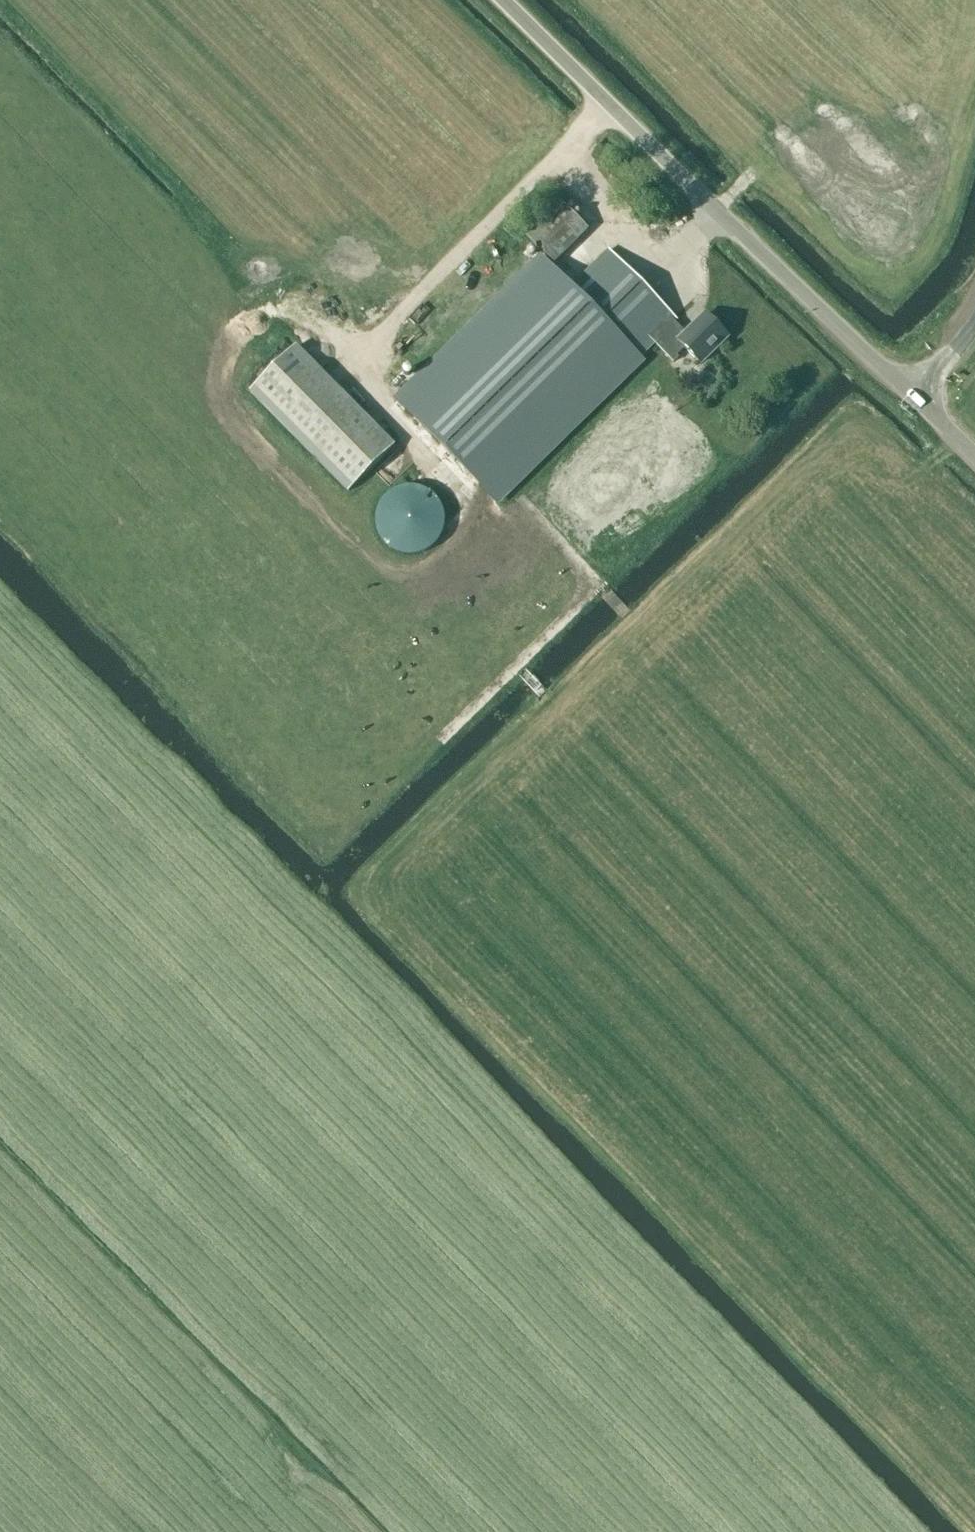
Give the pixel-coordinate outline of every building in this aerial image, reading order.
[(558,198),(523,232),(552,261),(586,227),(558,198)] [(705,314),(685,334),(674,323),(677,320),(608,250),(444,411),(512,481),(654,342),(673,362),(677,358),(675,355),(684,347),(700,363),(727,336),(705,314)] [(526,268),(484,310),(496,323),(539,281),(526,268)] [(296,345),(250,390),(348,491),(394,446),(296,345)] [(444,524),(444,520),(444,517),(444,514),(443,511),(442,508),(441,505),(439,502),(437,499),(435,496),(432,494),(430,492),(427,490),(424,489),(421,488),(418,487),(415,486),(411,486),(408,486),(405,486),(402,487),(398,488),(395,489),(392,490),(390,492),(387,494),(385,497),(382,499),(380,502),(379,505),(377,508),(376,511),(376,514),(375,517),(375,520),(375,524),(376,527),(376,530),(377,533),(379,536),(380,539),(382,542),(385,544),(387,547),(390,549),(392,550),(395,552),(398,553),(402,554),(405,555),(408,555),(411,555),(415,555),(418,554),(421,553),(424,552),(427,550),(430,549),(432,547),(435,544),(437,542),(439,539),(441,536),(442,533),(443,530),(444,527),(444,524)]
